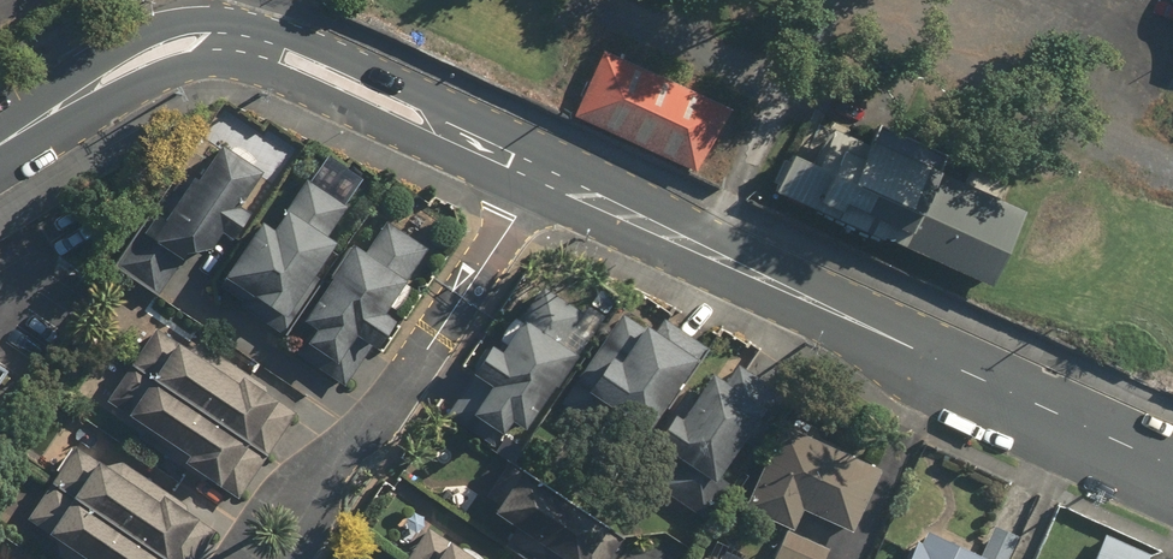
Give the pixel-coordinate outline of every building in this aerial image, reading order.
[(726,108),(605,51),(573,118),(693,175),(726,108)] [(214,142),(144,236),(135,230),(111,263),(155,296),(184,256),(195,264),(215,236),(223,242),(245,212),(232,203),(255,173),(214,142)] [(774,195),(987,287),(1014,225),(832,145),(822,168),(792,155),(774,195)] [(280,318),(330,242),(321,237),(343,204),(304,178),(271,228),(256,218),(217,276),(280,318)] [(347,245),(298,319),(310,327),(301,341),(321,354),(312,366),(341,385),(366,347),(373,352),(414,289),(400,280),(424,244),(383,217),(360,253),(347,245)] [(519,433),(568,355),(545,340),(562,313),(530,293),(495,347),(484,340),(465,369),(487,383),(475,401),(461,392),(442,422),(462,435),(472,419),(496,435),(504,423),(519,433)] [(653,336),(623,318),(579,390),(643,429),(696,344),(661,322),(653,336)] [(128,367),(262,462),(294,417),(235,374),(231,380),(156,328),(128,367)] [(262,462),(128,367),(105,400),(182,454),(177,461),(234,501),(262,462)] [(708,374),(695,394),(685,388),(649,441),(671,457),(650,487),(697,520),(720,487),(707,478),(765,395),(736,375),(728,387),(708,374)] [(744,509),(783,526),(769,558),(770,558),(822,558),(828,543),(792,528),(799,510),(847,530),(870,474),(813,450),(818,436),(781,421),(744,509)] [(157,558),(195,558),(213,533),(157,494),(152,501),(74,446),(48,483),(157,558)] [(512,474),(487,514),(561,558),(584,558),(603,529),(512,474)] [(48,483),(23,519),(81,558),(157,558),(48,483)] [(1014,533),(994,524),(980,557),(919,530),(907,558),(1003,558),(1014,533)] [(424,528),(402,558),(469,558),(424,528)]
